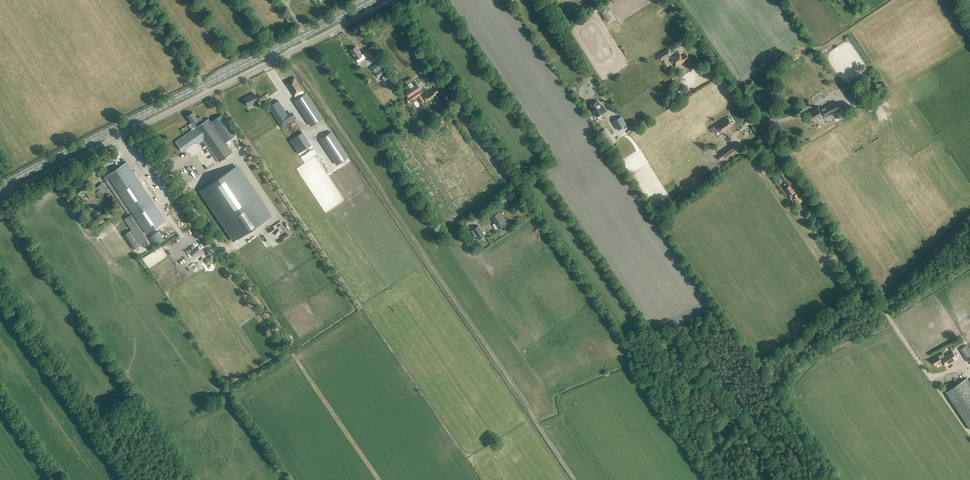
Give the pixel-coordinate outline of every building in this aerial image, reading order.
[(605,3),(594,10),(595,13),(607,5),(605,3)] [(607,9),(612,23),(617,20),(612,7),(607,9)] [(356,60),(362,55),(356,46),(349,51),(356,60)] [(657,55),(660,61),(671,55),(668,49),(657,55)] [(368,61),(371,58),(367,51),(363,54),(368,61)] [(684,61),(689,58),(686,54),(685,55),(685,54),(681,56),(679,53),(670,58),(676,67),(684,61)] [(374,64),(374,65),(370,68),(378,79),(380,77),(383,81),(388,78),(377,62),(374,64)] [(286,83),(294,95),(296,98),(294,99),(311,124),(321,117),(302,90),(287,67),(283,70),(290,80),(286,83)] [(272,94),(283,87),(272,70),(265,74),(271,83),(266,86),(272,94)] [(435,87),(421,96),(417,91),(420,89),(416,84),(405,92),(408,97),(406,99),(408,103),(417,97),(422,103),(424,101),(425,102),(433,97),(432,96),(438,92),(435,87)] [(842,90),(848,97),(856,92),(851,84),(842,90)] [(822,104),(832,99),(827,90),(818,95),(822,104)] [(256,106),(259,105),(257,101),(258,101),(254,93),(244,98),(248,106),(254,103),(256,106)] [(668,100),(674,104),(676,102),(680,97),(674,93),(668,100)] [(866,108),(869,112),(875,108),(875,107),(876,106),(877,107),(884,103),(882,98),(866,108)] [(278,100),(268,107),(282,128),(299,117),(295,110),(287,114),(278,100)] [(602,106),(598,100),(589,105),(597,117),(607,111),(603,105),(602,106)] [(825,118),(840,110),(836,101),(821,108),(821,109),(819,110),(818,108),(813,110),(813,111),(808,114),(812,121),(822,116),(822,115),(824,114),(825,118)] [(188,125),(191,130),(175,141),(182,151),(196,141),(198,144),(203,140),(219,162),(232,153),(225,142),(237,134),(223,114),(211,122),(208,118),(204,122),(200,116),(197,118),(193,112),(187,116),(191,122),(188,125)] [(627,125),(622,116),(613,122),(618,130),(627,125)] [(718,126),(722,132),(727,129),(727,128),(732,125),(728,119),(723,122),(718,126)] [(299,122),(298,122),(297,122),(296,122),(295,123),(294,123),(293,124),(292,125),(291,126),(291,127),(291,128),(291,129),(291,130),(292,131),(292,132),(293,133),(294,133),(295,134),(296,135),(297,135),(298,135),(299,134),(300,134),(301,133),(302,133),(302,132),(303,131),(303,130),(303,129),(303,128),(303,127),(303,126),(303,125),(302,124),(301,124),(300,123),(299,122)] [(331,132),(320,139),(337,164),(348,157),(331,132)] [(614,144),(610,137),(606,140),(610,147),(614,144)] [(725,149),(721,152),(725,158),(737,149),(733,143),(725,149)] [(126,162),(107,175),(133,213),(134,212),(141,207),(152,200),(126,162)] [(236,240),(273,215),(239,165),(202,191),(236,240)] [(780,176),(781,178),(785,184),(784,185),(786,188),(784,189),(790,197),(790,198),(795,205),(802,201),(797,194),(795,191),(793,192),(789,187),(794,184),(792,182),(791,183),(784,174),(780,176)] [(100,199),(104,195),(100,189),(95,192),(92,187),(88,190),(83,184),(75,189),(80,196),(85,192),(90,198),(96,194),(100,199)] [(174,194),(163,198),(165,202),(176,198),(174,194)] [(499,212),(491,217),(499,229),(507,223),(499,212)] [(141,244),(148,239),(131,214),(124,219),(132,230),(141,244)] [(479,240),(485,236),(479,225),(471,231),(475,237),(477,236),(479,240)] [(141,244),(132,230),(124,235),(133,249),(141,244),(143,248),(150,243),(148,239),(141,244)] [(164,240),(158,231),(151,235),(157,244),(164,240)] [(952,344),(954,348),(963,343),(961,338),(952,344)] [(968,363),(969,361),(969,356),(964,346),(959,349),(968,363)] [(947,366),(957,359),(952,351),(945,356),(943,353),(932,360),(935,365),(942,361),(941,359),(942,358),(947,366)] [(967,378),(946,392),(969,429),(969,381),(967,378)]
